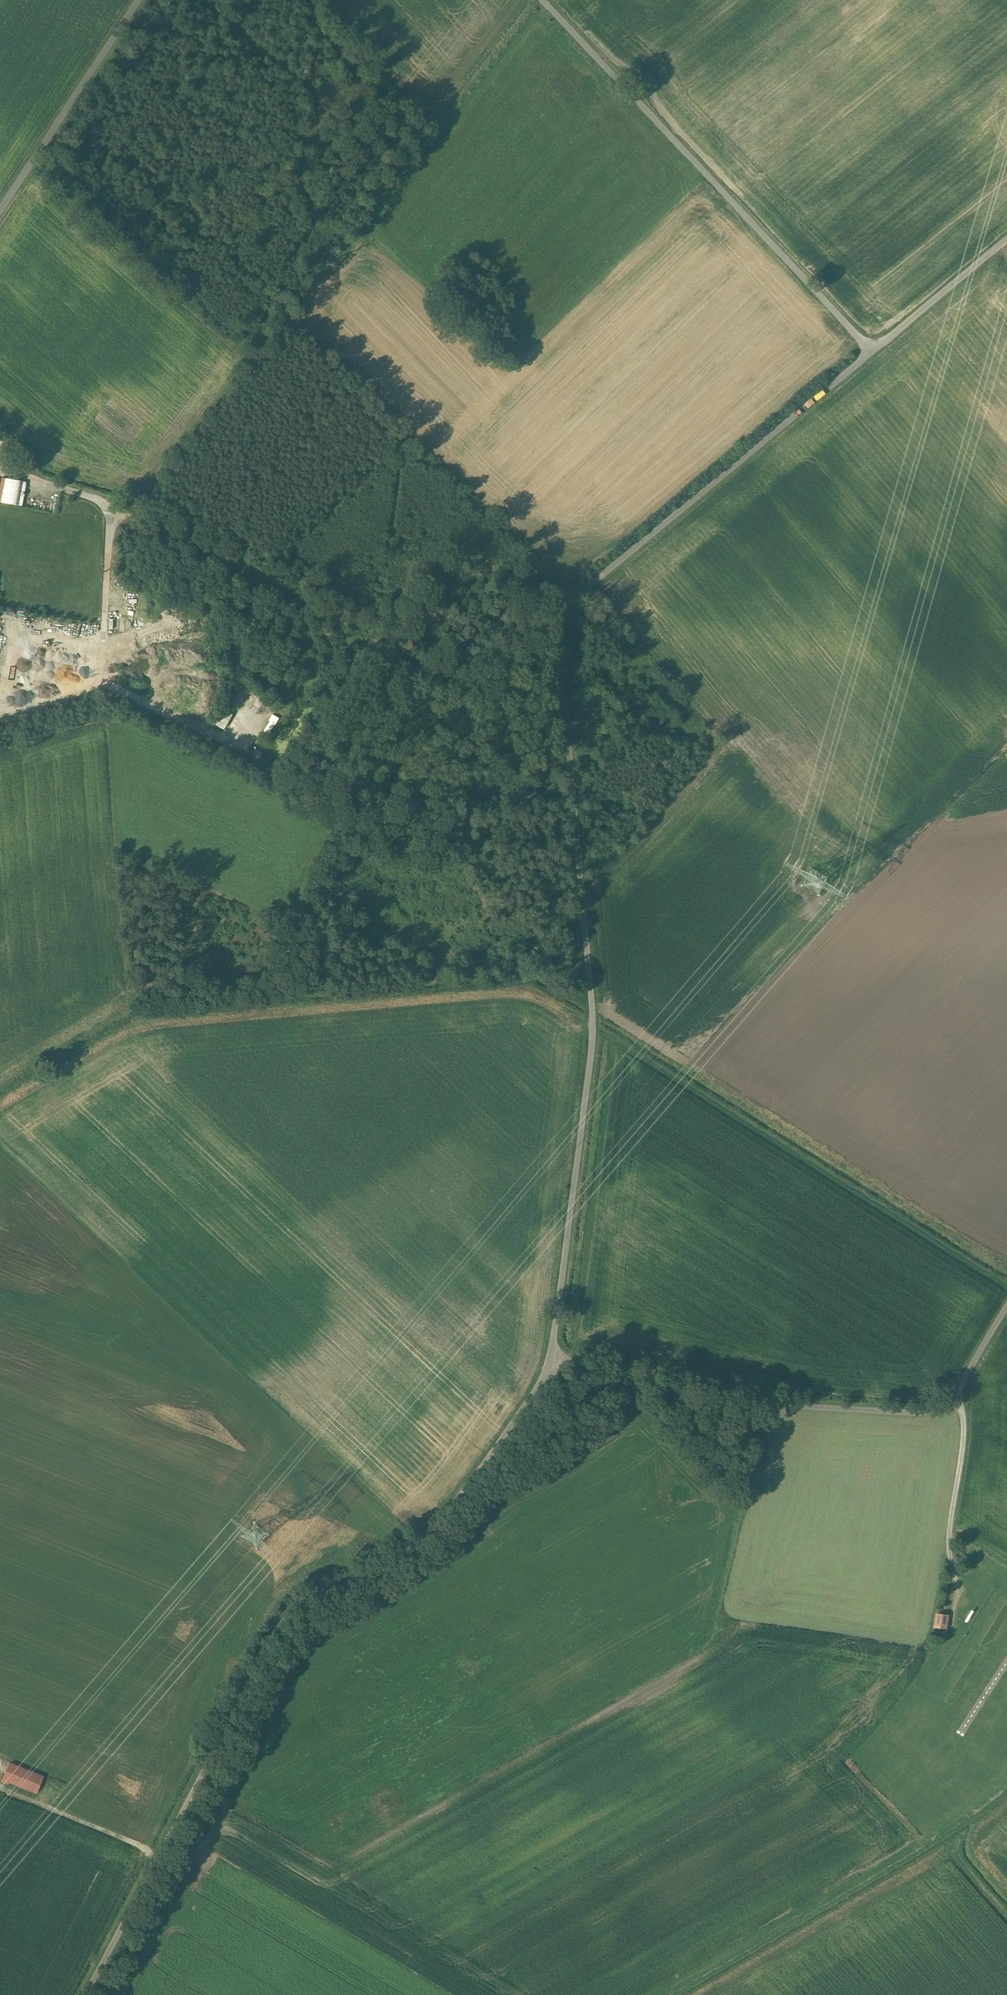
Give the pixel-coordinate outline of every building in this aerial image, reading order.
[(212,722),(224,728),(232,714),(221,708),(212,722)] [(2,1761),(0,1766),(0,1784),(30,1795),(37,1774),(2,1761)]
